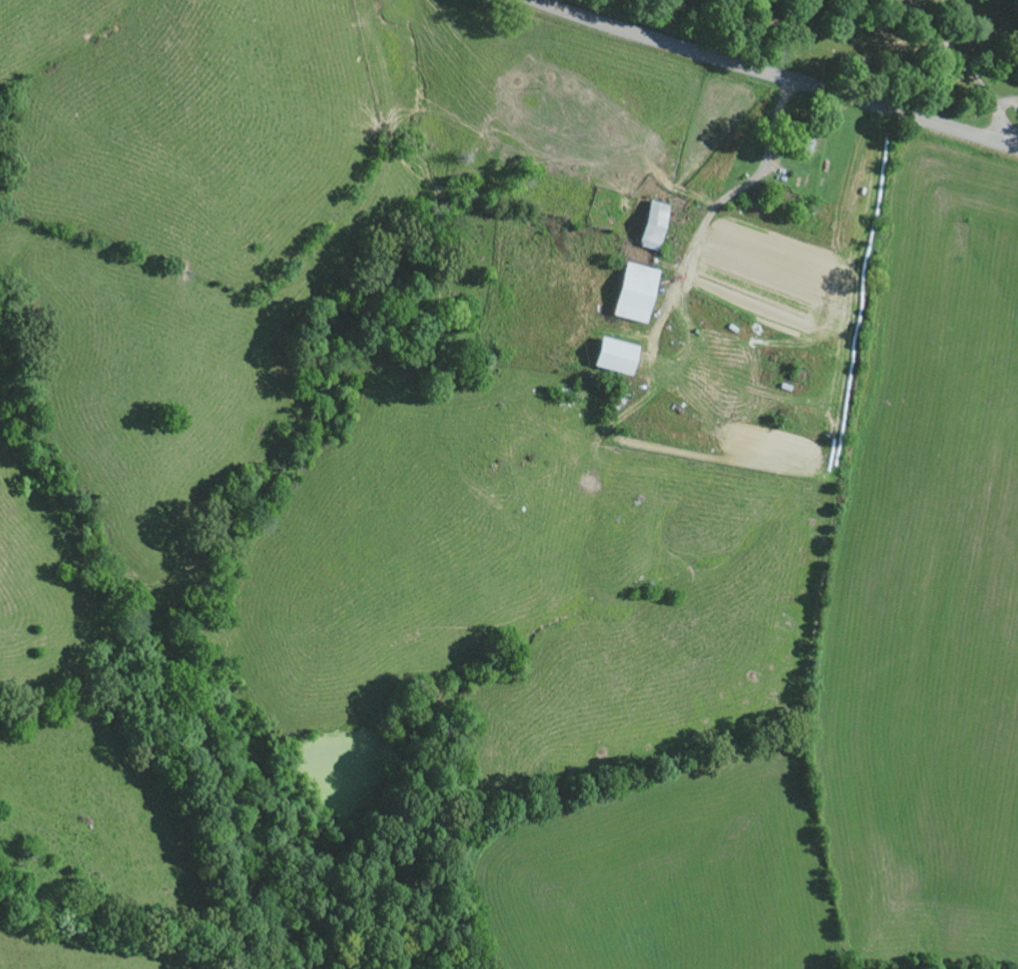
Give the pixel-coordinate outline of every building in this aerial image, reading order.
[(659,254),(668,208),(648,204),(639,250),(659,254)] [(658,273),(624,266),(612,319),(646,327),(658,273)] [(593,370),(631,380),(638,350),(600,340),(593,370)]
